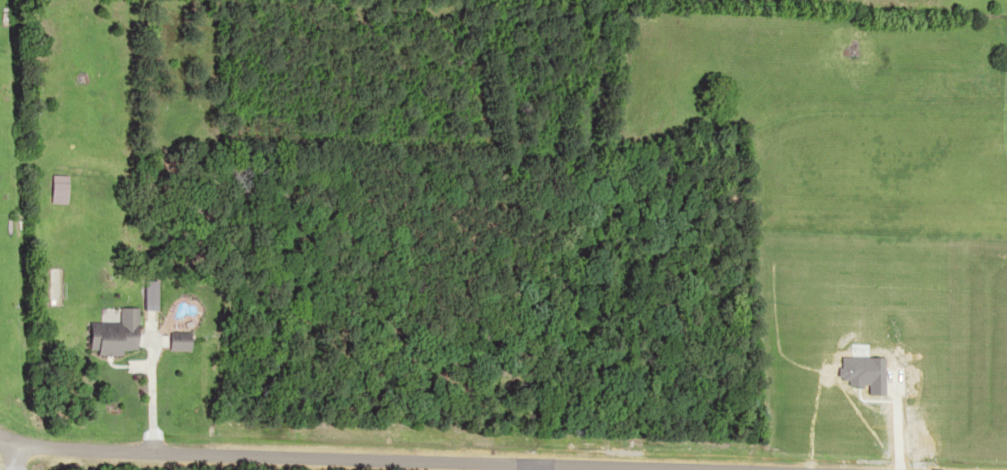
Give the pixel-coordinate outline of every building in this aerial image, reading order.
[(150,313),(150,283),(137,283),(137,313),(150,313)] [(131,310),(113,310),(113,325),(82,324),(81,354),(130,355),(131,310)] [(183,352),(183,334),(162,334),(162,352),(183,352)]
